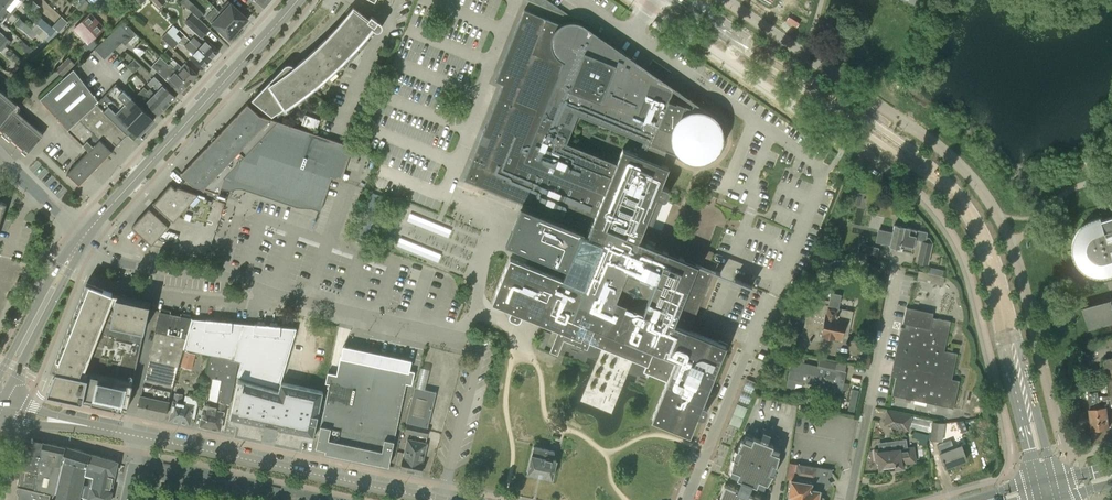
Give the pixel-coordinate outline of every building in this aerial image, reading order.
[(20,0),(0,0),(0,3),(12,13),(18,7),(16,6),(20,0)] [(81,12),(89,4),(85,0),(81,0),(75,6),(81,12)] [(183,3),(199,18),(203,13),(189,0),(185,0),(183,3)] [(553,2),(549,0),(528,0),(525,7),(548,15),(553,2)] [(29,7),(39,16),(39,17),(44,21),(44,20),(49,15),(34,1),(29,7)] [(219,11),(220,12),(239,29),(248,19),(228,1),(219,11)] [(0,3),(0,22),(1,23),(6,17),(8,19),(12,13),(0,3)] [(350,54),(356,47),(360,52),(365,46),(368,43),(369,42),(365,37),(373,27),(375,29),(376,30),(377,30),(378,30),(379,30),(380,29),(381,28),(382,27),(382,26),(382,25),(382,24),(381,24),(380,23),(371,16),(368,20),(353,7),(347,15),(344,18),(339,24),(334,29),(329,35),(324,40),(319,45),(316,48),(312,52),(305,58),(297,64),(294,67),(293,66),(292,66),(291,65),(290,65),(289,65),(288,65),(286,65),(285,66),(277,75),(253,99),(273,116),(285,108),(301,97),(309,90),(319,83),(326,77),(330,74),(337,66),(342,62),(350,54)] [(571,21),(569,21),(567,22),(565,22),(563,23),(560,24),(524,10),(495,81),(503,84),(485,128),(485,127),(464,180),(590,230),(587,236),(583,234),(584,232),(520,206),(505,244),(566,268),(562,279),(512,259),(510,258),(509,260),(501,281),(492,303),(509,310),(510,310),(509,313),(509,314),(509,316),(509,317),(510,318),(511,319),(516,321),(517,321),(518,321),(519,320),(520,319),(521,318),(522,315),(523,315),(559,330),(550,352),(557,355),(564,340),(587,349),(590,342),(646,364),(643,372),(650,375),(667,381),(658,402),(652,419),(687,433),(689,434),(697,416),(697,415),(700,417),(701,417),(702,417),(703,417),(704,416),(705,415),(705,414),(707,410),(707,409),(707,408),(706,406),(705,405),(701,404),(719,360),(720,359),(721,360),(727,345),(727,344),(719,341),(718,342),(689,330),(713,272),(713,270),(701,265),(695,263),(684,259),(684,258),(679,256),(679,257),(667,252),(668,251),(649,244),(646,243),(648,236),(660,208),(652,205),(655,197),(662,199),(663,199),(664,199),(665,199),(666,198),(667,197),(668,193),(668,192),(668,191),(668,190),(668,189),(667,189),(666,188),(660,185),(667,167),(660,164),(663,157),(666,150),(675,154),(676,152),(677,154),(679,156),(681,157),(683,158),(685,160),(687,161),(689,162),(691,162),(694,162),(697,163),(700,162),(702,162),(706,161),(710,159),(712,158),(714,156),(716,154),(718,152),(719,150),(720,148),(721,146),(722,143),(723,141),(723,139),(723,136),(723,134),(723,131),(722,129),(721,126),(720,123),(719,121),(717,119),(716,117),(713,115),(711,114),(710,113),(694,102),(693,103),(692,102),(691,107),(677,101),(679,96),(671,93),(673,89),(674,88),(582,24),(580,23),(578,22),(576,22),(573,21),(571,21)] [(229,39),(239,29),(220,12),(210,22),(229,39)] [(104,29),(90,14),(74,29),(86,42),(82,45),(88,52),(97,44),(93,40),(104,29)] [(193,15),(186,23),(202,38),(209,30),(193,15)] [(19,17),(18,18),(33,31),(34,31),(43,39),(48,34),(51,36),(56,30),(44,20),(44,21),(39,17),(30,27),(19,17)] [(29,36),(33,31),(18,18),(14,23),(29,36)] [(124,22),(112,33),(124,44),(132,45),(130,41),(133,38),(126,30),(129,27),(124,22)] [(9,50),(6,47),(11,41),(0,31),(0,42),(9,50)] [(167,32),(161,38),(173,49),(179,43),(167,32)] [(124,44),(112,33),(103,41),(113,52),(122,43),(124,44)] [(219,51),(207,39),(198,49),(210,60),(219,51)] [(104,60),(113,52),(103,41),(95,49),(104,60)] [(190,58),(202,69),(210,60),(198,49),(190,41),(185,47),(193,55),(190,58)] [(9,50),(0,42),(0,51),(2,52),(3,51),(6,53),(9,50)] [(25,44),(21,49),(28,55),(32,50),(25,44)] [(16,68),(22,61),(15,55),(9,61),(16,68)] [(75,64),(69,57),(56,69),(63,76),(75,64)] [(173,66),(169,63),(168,65),(169,65),(170,64),(173,67),(172,69),(188,84),(197,74),(185,63),(182,66),(177,62),(173,66)] [(168,82),(180,93),(188,84),(172,69),(173,67),(170,64),(169,65),(168,65),(162,70),(159,74),(168,82)] [(127,135),(103,112),(95,104),(98,101),(73,69),(40,99),(64,127),(89,151),(76,164),(69,171),(68,172),(67,173),(79,185),(127,135)] [(163,85),(154,77),(150,81),(147,84),(151,88),(154,85),(159,89),(154,94),(167,106),(176,97),(163,85)] [(146,103),(159,115),(167,106),(154,94),(150,98),(146,94),(148,91),(144,87),(143,89),(138,94),(146,102),(146,103)] [(149,90),(148,91),(146,94),(150,98),(154,94),(149,90)] [(123,91),(103,112),(127,135),(134,141),(154,120),(123,91)] [(7,136),(28,153),(41,137),(12,112),(16,107),(0,94),(0,130),(7,136)] [(320,211),(331,178),(341,181),(353,147),(320,136),(259,115),(248,104),(187,168),(181,174),(187,180),(179,188),(178,187),(176,189),(171,185),(132,227),(151,245),(160,247),(161,247),(207,256),(211,244),(221,216),(227,196),(224,195),(219,194),(220,191),(223,182),(224,179),(320,211)] [(316,130),(320,120),(305,115),(301,124),(316,130)] [(865,202),(867,193),(852,189),(849,205),(857,207),(858,201),(865,202)] [(449,236),(452,228),(410,212),(407,220),(449,236)] [(1105,219),(1093,223),(1087,226),(1084,228),(1081,231),(1078,238),(1076,243),(1076,247),(1076,251),(1077,258),(1080,263),(1084,267),(1089,270),(1092,272),(1098,274),(1101,274),(1105,274),(1111,272),(1111,216),(1105,219)] [(884,242),(890,243),(890,244),(900,246),(902,247),(902,250),(911,252),(914,239),(921,240),(920,243),(921,243),(918,257),(928,259),(932,243),(930,243),(931,241),(929,237),(926,237),(928,231),(907,227),(908,224),(903,223),(902,226),(894,224),(892,232),(887,231),(884,242)] [(400,237),(397,245),(439,261),(442,253),(400,237)] [(865,258),(866,252),(868,245),(860,243),(857,256),(865,258)] [(919,272),(917,281),(931,283),(932,275),(919,272)] [(112,292),(86,282),(52,369),(50,375),(53,377),(47,393),(71,398),(71,399),(77,401),(77,400),(127,410),(149,309),(150,301),(146,300),(142,299),(117,293),(117,294),(112,293),(112,292)] [(1110,293),(1082,301),(1090,330),(1111,324),(1111,301),(1110,293)] [(809,302),(801,337),(814,340),(815,334),(821,335),(825,336),(826,340),(831,341),(834,338),(835,339),(841,340),(842,337),(847,339),(853,311),(838,308),(827,306),(828,301),(818,298),(817,303),(809,302)] [(944,351),(950,321),(932,317),(933,313),(906,307),(902,323),(906,324),(905,328),(901,327),(891,372),(896,373),(892,395),(953,408),(959,381),(952,379),(957,353),(944,351)] [(177,315),(159,311),(140,395),(137,413),(164,418),(184,349),(192,319),(177,315)] [(206,320),(192,319),(184,349),(226,358),(233,360),(243,324),(236,323),(232,323),(232,322),(229,321),(229,322),(218,321),(209,320),(209,319),(206,319),(206,320)] [(277,326),(277,328),(268,327),(257,326),(258,325),(254,324),(254,325),(243,324),(233,360),(241,363),(237,376),(279,388),(281,382),(296,329),(281,328),(281,327),(277,326)] [(539,347),(544,349),(550,333),(545,331),(539,347)] [(181,367),(192,369),(196,354),(185,351),(181,367)] [(848,390),(849,384),(844,383),(846,372),(847,364),(837,361),(836,363),(819,359),(818,366),(804,363),(805,357),(793,354),(792,360),(791,360),(787,379),(790,380),(789,382),(789,385),(794,386),(795,383),(801,384),(802,382),(816,385),(816,388),(842,393),(843,389),(848,390)] [(206,377),(221,380),(217,401),(207,399),(206,404),(205,404),(200,425),(200,426),(220,430),(225,404),(230,405),(238,362),(211,356),(206,377)] [(329,383),(316,444),(316,448),(325,450),(325,453),(388,466),(389,466),(407,383),(411,384),(414,367),(355,358),(353,358),(341,356),(337,375),(332,374),(328,373),(325,383),(329,383)] [(1111,404),(1111,357),(1103,359),(1110,396),(1111,404)] [(739,400),(749,404),(758,382),(747,378),(739,400)] [(238,380),(229,420),(229,422),(240,424),(239,429),(263,434),(264,430),(276,432),(275,437),(299,442),(300,437),(312,440),(323,391),(281,382),(279,388),(278,391),(238,380)] [(429,430),(429,427),(428,427),(436,392),(414,387),(406,422),(407,423),(405,432),(427,438),(429,430)] [(851,388),(849,409),(856,410),(858,389),(851,388)] [(1109,427),(1106,407),(1111,406),(1111,404),(1110,396),(1099,398),(1098,392),(1088,393),(1092,430),(1109,427)] [(191,416),(195,417),(199,398),(185,395),(184,403),(181,402),(183,394),(175,393),(169,419),(190,424),(191,416)] [(737,403),(730,423),(740,427),(748,407),(737,403)] [(885,410),(882,424),(893,427),(909,430),(912,416),(885,410)] [(961,433),(967,431),(963,420),(948,422),(949,427),(958,425),(961,433)] [(945,423),(933,421),(930,439),(942,440),(945,423)] [(747,494),(751,484),(756,486),(756,485),(764,488),(765,483),(767,483),(772,474),(776,465),(779,454),(777,454),(779,449),(772,446),(773,445),(766,442),(769,434),(763,431),(760,440),(753,437),(752,438),(745,435),(743,440),(742,439),(737,449),(733,458),(730,469),(731,469),(730,474),(737,477),(736,478),(741,480),(737,490),(725,485),(718,499),(762,499),(747,494)] [(927,435),(915,431),(913,436),(919,440),(919,444),(927,444),(927,435)] [(25,438),(19,468),(37,471),(43,442),(43,441),(31,438),(31,439),(25,438)] [(401,467),(400,469),(421,473),(427,443),(407,438),(401,467)] [(966,459),(961,445),(955,448),(951,439),(936,445),(945,468),(966,459)] [(37,471),(35,489),(50,493),(53,494),(65,447),(43,442),(37,471)] [(53,494),(51,499),(80,499),(86,475),(92,454),(91,454),(65,446),(65,447),(53,494)] [(556,460),(552,459),(554,451),(533,446),(527,472),(539,475),(552,478),(556,460)] [(900,449),(888,450),(888,448),(874,450),(876,462),(877,462),(879,470),(895,468),(895,470),(904,469),(904,464),(916,462),(914,446),(900,447),(900,449)] [(92,454),(86,475),(93,476),(92,485),(90,485),(88,499),(92,499),(110,499),(111,492),(112,486),(114,486),(115,481),(114,481),(117,462),(118,462),(116,461),(92,454)] [(823,498),(818,497),(819,490),(819,488),(827,485),(824,478),(831,473),(831,472),(831,469),(796,463),(794,477),(798,478),(797,481),(791,480),(788,496),(792,497),(792,499),(824,499),(823,498)] [(37,471),(19,468),(18,485),(35,489),(37,471)] [(18,485),(17,499),(49,499),(50,493),(35,489),(18,485)]
